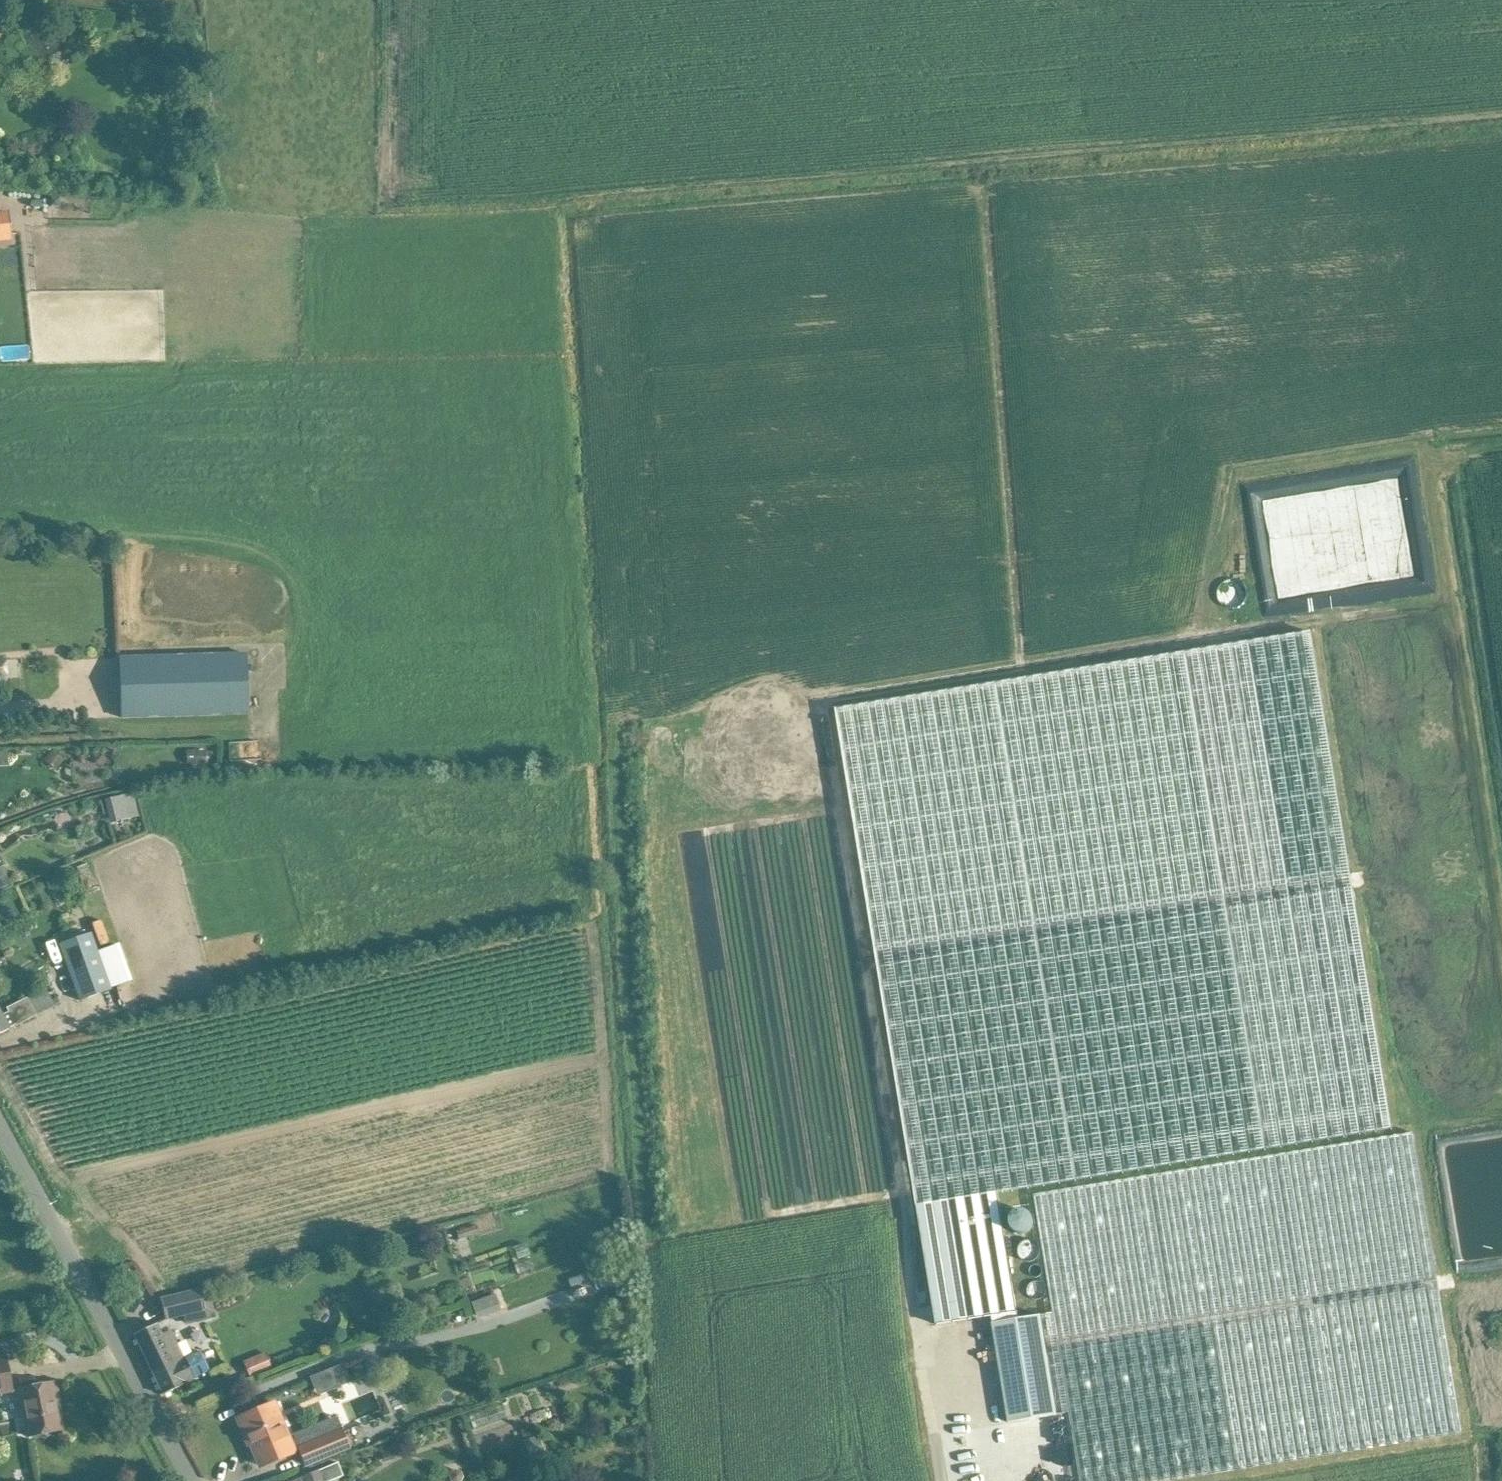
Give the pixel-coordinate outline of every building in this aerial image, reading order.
[(0,215),(0,239),(10,238),(8,215),(0,215)] [(1017,681),(837,711),(911,1168),(914,1186),(915,1194),(937,1325),(992,1316),(991,1311),(1015,1307),(997,1193),(1392,1129),(1390,1116),(1311,633),(1017,681)] [(118,658),(121,719),(250,715),(248,653),(118,658)] [(53,749),(46,758),(58,767),(65,758),(53,749)] [(11,887),(0,861),(0,892),(11,887)] [(90,933),(60,944),(80,1001),(111,990),(90,933)] [(133,981),(128,965),(110,971),(116,987),(133,981)] [(44,987),(7,1008),(9,1012),(2,1015),(0,1012),(0,1034),(3,1033),(9,1030),(8,1029),(15,1025),(15,1026),(59,1003),(57,998),(62,995),(48,970),(37,976),(44,987)] [(991,1311),(992,1316),(993,1323),(992,1323),(1009,1423),(1069,1413),(1080,1480),(1172,1480),(1461,1434),(1412,1133),(1053,1192),(1034,1195),(1053,1313),(1042,1315),(1040,1303),(1015,1307),(991,1311)] [(585,1272),(569,1279),(572,1286),(588,1280),(585,1272)] [(202,1298),(200,1290),(161,1300),(166,1320),(183,1316),(185,1324),(216,1316),(210,1296),(202,1298)] [(153,1327),(152,1326),(134,1335),(163,1395),(183,1386),(182,1384),(193,1379),(209,1371),(199,1351),(183,1359),(171,1331),(160,1336),(155,1326),(153,1327)] [(265,1353),(244,1361),(250,1377),(271,1369),(265,1353)] [(0,1358),(0,1394),(13,1392),(7,1357),(0,1358)] [(53,1383),(33,1387),(19,1390),(28,1437),(62,1430),(56,1403),(54,1403),(52,1389),(54,1389),(53,1383)] [(468,1427),(473,1441),(525,1424),(517,1402),(499,1409),(501,1416),(468,1427)] [(273,1406),(256,1412),(238,1420),(244,1436),(246,1435),(259,1467),(292,1454),(273,1406)] [(350,1449),(342,1429),(298,1447),(306,1467),(350,1449)] [(340,1476),(334,1463),(300,1478),(293,1480),(327,1480),(340,1476)]
